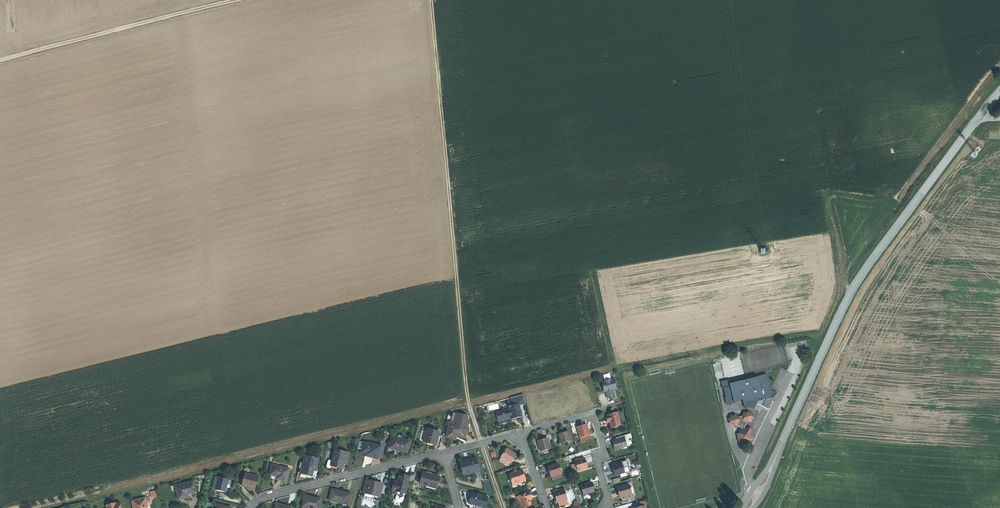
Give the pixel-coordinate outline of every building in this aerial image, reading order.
[(780,374),(791,379),(794,373),(783,368),(780,374)] [(729,380),(722,382),(723,389),(724,389),(726,398),(725,398),(727,404),(735,403),(734,402),(743,399),(745,408),(750,407),(752,408),(756,400),(762,399),(762,400),(772,397),(770,391),(771,391),(770,383),(768,383),(766,375),(757,377),(757,378),(730,384),(729,380)] [(602,383),(605,392),(606,391),(608,398),(611,398),(615,397),(613,389),(617,389),(615,380),(612,380),(612,379),(605,381),(605,382),(602,383)] [(500,420),(512,417),(511,415),(515,414),(516,416),(521,415),(519,405),(526,403),(524,394),(511,398),(512,402),(508,403),(509,409),(498,412),(500,420)] [(457,412),(455,423),(460,424),(459,426),(467,428),(468,427),(469,427),(470,426),(471,425),(471,424),(470,423),(469,423),(470,421),(468,416),(457,412)] [(621,425),(612,427),(612,430),(625,427),(621,412),(617,413),(621,425)] [(741,417),(748,422),(750,423),(753,418),(751,417),(746,414),(744,412),(741,417)] [(611,428),(612,427),(621,425),(617,413),(606,416),(607,421),(609,420),(610,423),(611,428)] [(733,427),(735,425),(739,418),(735,415),(733,417),(730,422),(729,424),(733,427)] [(740,428),(741,428),(744,427),(745,427),(748,422),(741,417),(739,418),(735,425),(740,428)] [(450,422),(446,436),(446,437),(451,439),(456,440),(457,436),(465,438),(467,428),(459,426),(460,424),(455,423),(450,422)] [(580,437),(590,434),(587,424),(582,425),(577,426),(580,437)] [(440,432),(427,429),(424,442),(430,443),(436,445),(438,439),(438,436),(440,432)] [(745,429),(741,430),(739,430),(740,434),(742,442),(742,445),(750,443),(750,440),(753,439),(751,431),(748,432),(747,429),(745,429)] [(563,432),(559,433),(561,443),(571,440),(568,431),(563,432)] [(615,449),(627,446),(625,439),(628,438),(627,434),(616,438),(617,441),(613,442),(614,445),(615,449)] [(402,438),(398,437),(392,436),(390,448),(398,450),(407,452),(410,441),(402,438)] [(542,439),(538,440),(541,451),(551,448),(549,443),(548,443),(547,438),(542,439)] [(383,459),(387,441),(383,439),(381,446),(382,446),(379,458),(383,459)] [(382,446),(381,446),(369,442),(369,443),(364,442),(362,449),(361,452),(366,453),(365,456),(371,457),(378,459),(379,458),(382,446)] [(502,456),(503,457),(511,462),(511,463),(517,454),(512,451),(507,448),(502,456)] [(333,461),(332,465),(337,467),(343,468),(344,463),(347,463),(349,453),(336,450),(333,461)] [(306,456),(304,462),(301,474),(312,476),(314,467),(317,468),(319,459),(306,456)] [(511,462),(503,457),(501,460),(509,465),(511,462)] [(476,458),(460,462),(462,469),(463,474),(472,472),(473,473),(480,472),(476,458)] [(576,464),(578,470),(587,467),(586,462),(585,458),(575,460),(576,464)] [(301,474),(304,462),(301,461),(296,482),(304,480),(311,479),(312,476),(301,474)] [(625,472),(623,466),(622,462),(612,466),(614,471),(615,475),(620,473),(625,472)] [(290,469),(272,464),(269,475),(279,477),(278,480),(282,481),(286,482),(290,469)] [(550,477),(551,477),(561,473),(558,464),(547,467),(549,472),(550,477)] [(627,465),(623,466),(625,472),(620,473),(621,477),(631,475),(627,465)] [(524,480),(521,470),(509,474),(512,484),(522,481),(524,480)] [(439,476),(423,472),(420,484),(436,488),(438,482),(439,476)] [(258,476),(246,473),(242,486),(249,488),(255,489),(258,476)] [(408,482),(410,477),(405,476),(400,474),(398,483),(394,482),(392,490),(393,490),(405,493),(406,493),(407,488),(408,488),(409,482),(408,482)] [(225,492),(227,488),(228,484),(229,480),(219,477),(216,490),(225,492)] [(380,497),(381,493),(383,485),(383,484),(375,483),(367,481),(364,493),(365,493),(376,496),(380,497)] [(194,482),(176,486),(179,500),(185,498),(185,495),(190,494),(197,493),(194,482)] [(592,482),(581,485),(583,495),(594,492),(593,487),(592,482)] [(629,484),(616,488),(617,493),(618,492),(619,495),(619,497),(626,495),(627,497),(632,496),(629,484)] [(522,490),(523,494),(517,496),(522,507),(524,507),(532,505),(530,499),(528,495),(531,494),(529,488),(522,490)] [(341,491),(332,489),(329,500),(348,505),(351,494),(341,491)] [(557,502),(558,502),(566,499),(567,499),(564,489),(553,493),(555,498),(557,502)] [(405,493),(393,490),(392,493),(398,494),(397,495),(396,499),(396,500),(396,501),(401,502),(402,502),(403,501),(404,497),(404,496),(405,493)] [(467,505),(469,506),(470,507),(474,507),(475,505),(485,507),(488,496),(472,493),(464,491),(465,498),(467,505)] [(306,507),(318,507),(321,499),(312,497),(305,495),(302,507),(306,507)] [(146,498),(134,501),(135,507),(148,507),(147,501),(146,498)]
